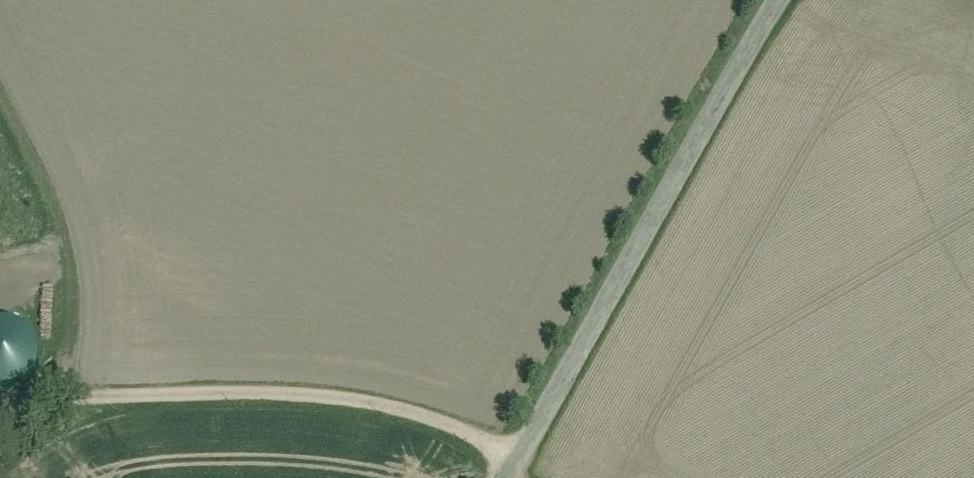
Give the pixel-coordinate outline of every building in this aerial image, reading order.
[(11,382),(22,379),(32,373),(39,364),(42,354),(42,342),(39,331),(32,323),(22,316),(12,313),(0,314),(0,381),(11,382)]
